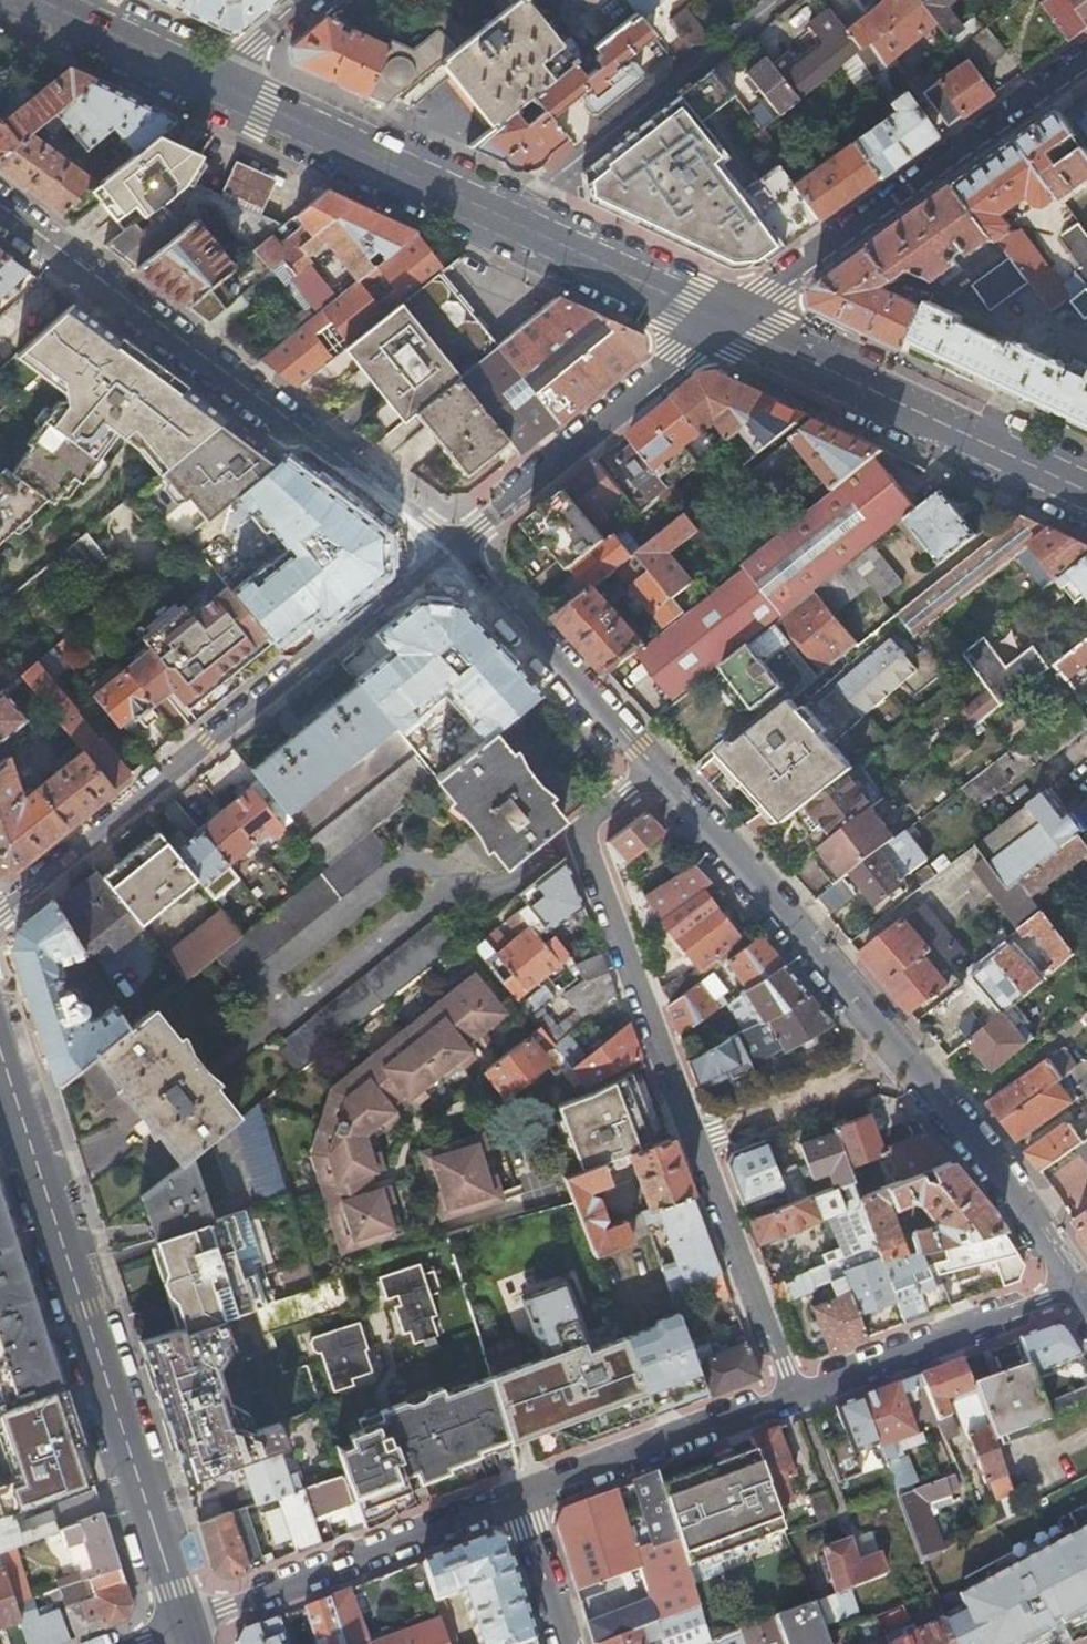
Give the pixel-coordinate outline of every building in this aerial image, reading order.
[(224,31),(241,29),(274,0),(159,0),(224,31)] [(442,56),(495,123),(569,63),(520,0),(511,0),(454,46),(442,56)] [(633,11),(636,15),(655,0),(625,0),(633,11)] [(866,43),(918,1),(916,0),(881,0),(843,32),(857,50),(866,43)] [(918,1),(933,21),(941,31),(955,48),(956,50),(958,49),(982,30),(974,18),(961,28),(948,12),(953,8),(949,2),(951,0),(916,0),(918,1)] [(1086,24),(1086,0),(1043,0),(1039,3),(1065,40),(1086,24)] [(866,43),(881,65),(933,21),(918,1),(866,43)] [(667,18),(689,47),(708,43),(680,7),(667,18)] [(810,89),(857,50),(843,32),(826,9),(807,24),(823,45),(779,79),(795,101),(810,89)] [(495,123),(468,145),(523,171),(538,158),(566,136),(548,115),(576,93),(593,114),(639,77),(638,75),(639,69),(632,59),(626,59),(623,56),(651,34),(636,15),(633,11),(569,63),(495,123)] [(339,22),(325,15),(290,45),(293,62),(382,104),(442,56),(454,46),(438,28),(413,51),(392,41),(389,45),(346,24),(342,31),(336,28),(339,22)] [(965,60),(975,73),(1007,50),(988,25),(982,30),(958,49),(965,60)] [(935,35),(949,53),(955,48),(941,31),(935,35)] [(672,61),(661,47),(657,65),(662,66),(661,74),(656,73),(654,86),(669,73),(672,61)] [(841,67),(854,88),(868,79),(854,58),(841,67)] [(777,116),(795,101),(779,79),(763,59),(744,73),(777,116)] [(959,117),(990,94),(975,73),(965,60),(935,83),(959,117)] [(848,141),(875,178),(933,136),(883,68),(872,76),(885,95),(882,97),(891,110),(848,141)] [(945,127),(959,117),(935,83),(926,70),(912,81),(945,127)] [(71,71),(1,126),(0,125),(0,159),(30,134),(43,123),(94,82),(71,71)] [(628,186),(615,214),(732,270),(751,268),(816,221),(790,184),(761,145),(754,135),(759,130),(721,81),(654,134),(613,167),(628,186)] [(177,121),(94,82),(43,123),(53,136),(65,125),(87,151),(114,129),(134,155),(157,137),(177,121)] [(761,145),(818,100),(810,89),(795,101),(777,116),(759,130),(754,135),(761,145)] [(1020,141),(1060,197),(1064,202),(1086,186),(1086,149),(1074,159),(1065,146),(1078,136),(1060,112),(1020,141)] [(603,155),(613,167),(654,134),(644,122),(603,155)] [(0,159),(0,170),(61,214),(90,190),(96,185),(30,134),(0,159)] [(566,136),(538,158),(548,171),(575,148),(566,136)] [(147,213),(160,202),(184,184),(198,156),(157,137),(134,155),(96,185),(90,190),(114,220),(124,232),(130,226),(147,213)] [(790,184),(816,221),(875,178),(848,141),(834,152),(827,157),(790,184)] [(1008,256),(1013,263),(1052,312),(1069,299),(1071,301),(1086,288),(1086,234),(1078,221),(1061,234),(1060,238),(1081,267),(1075,272),(1079,277),(1062,290),(1019,232),(1015,235),(1009,234),(1010,226),(1003,216),(1033,194),(1044,209),(1060,197),(1020,141),(958,186),(996,239),(1008,256)] [(827,157),(834,152),(831,147),(824,153),(827,157)] [(260,208),(271,174),(227,159),(216,193),(260,208)] [(184,184),(160,202),(184,231),(213,208),(218,214),(250,256),(254,252),(272,237),(284,227),(261,216),(219,196),(197,185),(195,190),(184,184)] [(872,248),(898,283),(912,272),(935,283),(939,280),(944,287),(964,272),(957,261),(961,257),(964,262),(996,239),(958,186),(872,248)] [(353,204),(328,192),(302,213),(295,219),(303,229),(280,247),(272,237),(254,252),(270,272),(273,270),(282,262),(295,278),(293,280),(319,313),(335,300),(339,297),(307,257),(314,257),(323,249),(325,244),(333,253),(357,283),(374,269),(367,260),(378,251),(385,260),(415,236),(418,234),(379,216),(353,204)] [(124,232),(104,247),(111,252),(136,270),(184,231),(160,202),(147,213),(130,226),(124,232)] [(1058,279),(1078,266),(1057,235),(1071,226),(1059,207),(1025,230),(1058,279)] [(213,208),(184,231),(136,270),(187,308),(232,270),(200,229),(218,214),(213,208)] [(444,271),(415,236),(385,260),(374,269),(357,283),(339,297),(335,300),(319,313),(314,317),(313,319),(259,362),(296,389),(345,351),(400,306),(430,282),(444,271)] [(889,290),(898,283),(872,248),(811,292),(814,308),(909,352),(914,342),(928,309),(905,298),(908,292),(901,289),(898,294),(889,290)] [(8,256),(0,263),(0,296),(28,271),(8,256)] [(1008,256),(971,284),(986,305),(1024,278),(1013,263),(1008,256)] [(282,262),(273,270),(279,277),(313,319),(314,317),(319,313),(293,280),(295,278),(282,262)] [(242,278),(234,269),(232,270),(187,308),(208,324),(230,305),(263,278),(255,268),(242,278)] [(273,270),(270,272),(263,278),(230,305),(236,312),(279,277),(273,270)] [(443,282),(430,282),(400,306),(345,351),(357,365),(338,381),(357,405),(377,390),(387,403),(370,417),(386,436),(403,422),(404,424),(415,415),(459,379),(489,355),(495,343),(478,322),(462,321),(466,312),(459,303),(449,303),(452,294),(443,282)] [(1071,301),(1085,320),(1086,318),(1086,288),(1071,301)] [(51,299),(21,325),(31,336),(60,309),(51,299)] [(557,299),(489,355),(550,430),(642,355),(640,338),(557,299)] [(931,303),(928,309),(914,342),(1086,425),(1086,379),(1071,371),(1071,369),(1015,342),(1012,348),(959,322),(958,316),(931,303)] [(46,501),(52,505),(71,479),(80,485),(116,435),(137,450),(144,444),(165,468),(216,426),(225,418),(184,387),(180,392),(156,374),(159,369),(72,304),(16,356),(64,392),(65,399),(58,400),(28,443),(31,446),(11,475),(4,471),(0,474),(0,542),(46,501)] [(520,455),(550,430),(489,355),(459,379),(509,441),(520,455)] [(184,387),(159,369),(156,374),(180,392),(184,387)] [(733,441),(738,437),(780,402),(721,375),(704,377),(675,400),(703,434),(722,418),(727,423),(722,427),(733,441)] [(509,441),(459,379),(415,415),(465,477),(509,441)] [(629,437),(636,447),(656,472),(703,434),(675,400),(629,437)] [(738,461),(745,469),(809,416),(780,402),(738,437),(742,441),(747,437),(755,447),(738,461)] [(280,460),(225,418),(216,426),(165,468),(146,484),(128,499),(172,549),(187,537),(270,468),(280,460)] [(886,453),(818,420),(753,474),(765,489),(807,455),(837,493),(877,460),(886,453)] [(708,439),(713,445),(718,440),(713,434),(708,439)] [(655,505),(662,499),(672,491),(656,472),(636,447),(620,460),(655,505)] [(349,511),(280,460),(270,468),(187,537),(204,558),(276,499),(282,505),(275,511),(283,521),(279,524),(288,535),(296,545),(305,545),(311,540),(317,547),(345,523),(341,518),(349,511)] [(877,460),(837,493),(788,532),(760,555),(749,564),(744,568),(784,618),(817,592),(873,547),(907,520),(918,511),(877,460)] [(597,463),(564,489),(568,493),(600,534),(606,529),(602,525),(609,519),(603,512),(623,495),(597,463)] [(942,492),(918,511),(907,520),(942,564),(977,537),(942,492)] [(546,542),(572,573),(574,571),(608,543),(600,534),(568,493),(529,526),(544,544),(546,542)] [(276,499),(204,558),(209,565),(254,528),(275,511),(282,505),(276,499)] [(750,542),(718,503),(709,511),(749,564),(760,555),(750,542)] [(118,507),(107,514),(125,541),(136,534),(118,507)] [(283,521),(275,511),(254,528),(271,549),(288,535),(279,524),(283,521)] [(394,545),(349,511),(341,518),(345,523),(317,547),(335,569),(355,593),(395,561),(394,545)] [(688,515),(680,522),(657,540),(655,542),(643,551),(638,556),(675,602),(695,585),(668,552),(674,547),(683,547),(702,532),(688,515)] [(641,517),(625,530),(630,536),(646,523),(641,517)] [(1032,548),(1053,531),(1024,517),(898,616),(916,639),(942,618),(1032,548)] [(778,519),(750,542),(760,555),(788,532),(778,519)] [(1086,558),(1086,547),(1053,531),(1032,548),(1047,567),(1038,574),(1049,588),(1059,580),(1086,558)] [(655,542),(657,540),(651,532),(637,544),(643,551),(655,542)] [(87,534),(63,553),(74,566),(97,547),(87,534)] [(608,543),(574,571),(588,589),(624,560),(624,559),(630,554),(626,549),(619,554),(614,548),(621,542),(616,537),(608,543)] [(873,547),(817,592),(833,612),(868,584),(881,600),(902,583),(873,547)] [(686,615),(675,602),(638,556),(619,571),(634,590),(639,597),(666,631),(686,615)] [(1059,580),(1065,588),(1077,604),(1086,596),(1086,558),(1059,580)] [(281,652),(355,593),(335,569),(286,610),(250,567),(227,586),(228,587),(229,588),(273,641),(281,652)] [(784,618),(744,568),(641,658),(673,699),(719,665),(775,625),(784,618)] [(607,590),(603,584),(586,598),(580,603),(559,620),(610,676),(647,647),(601,595),(607,590)] [(149,648),(123,669),(124,670),(127,673),(144,694),(153,705),(171,689),(188,710),(273,641),(229,588),(228,587),(191,616),(183,605),(141,639),(149,648)] [(445,591),(428,589),(341,661),(358,682),(393,726),(416,755),(436,779),(492,733),(539,695),(517,671),(459,725),(403,662),(411,654),(429,675),(447,659),(448,660),(450,658),(458,667),(477,650),(468,641),(480,630),(445,591)] [(639,597),(634,590),(629,594),(634,600),(639,597)] [(817,592),(784,618),(800,638),(826,672),(859,646),(833,612),(817,592)] [(580,603),(586,598),(582,593),(577,598),(580,603)] [(790,645),(775,625),(719,665),(723,671),(720,674),(717,683),(740,713),(748,712),(752,708),(755,711),(783,690),(763,664),(790,645)] [(78,640),(71,632),(54,646),(61,654),(78,640)] [(963,655),(1001,708),(1008,703),(1031,684),(1052,668),(1035,647),(1008,668),(986,638),(963,655)] [(721,753),(787,826),(796,818),(804,812),(817,802),(822,799),(821,797),(848,776),(853,772),(830,743),(902,687),(912,700),(943,676),(924,652),(910,663),(891,640),(803,709),(794,698),(735,747),(732,743),(721,753)] [(1056,665),(1067,679),(1086,663),(1086,640),(1056,665)] [(54,646),(35,662),(41,670),(61,654),(54,646)] [(82,751),(112,789),(131,774),(104,742),(100,745),(71,711),(73,710),(41,670),(35,662),(21,674),(27,682),(54,716),(73,740),(82,751)] [(1052,668),(1031,684),(1049,707),(1072,689),(1055,666),(1052,668)] [(127,673),(124,670),(111,681),(94,696),(95,697),(119,726),(131,716),(135,721),(138,719),(143,724),(148,724),(155,718),(155,713),(150,707),(153,705),(144,694),(127,673)] [(21,674),(10,682),(17,690),(27,682),(21,674)] [(105,674),(88,689),(94,696),(111,681),(105,674)] [(286,814),(393,726),(358,682),(250,771),(258,780),(286,814)] [(0,691),(0,741),(26,719),(19,711),(24,707),(17,700),(13,703),(2,689),(0,691)] [(107,736),(117,728),(119,726),(95,697),(90,701),(94,706),(87,711),(107,736)] [(977,807),(1042,758),(1045,762),(1086,730),(1086,723),(1072,704),(962,789),(977,807)] [(54,716),(44,726),(62,748),(73,740),(54,716)] [(492,733),(436,779),(507,866),(562,821),(492,733)] [(951,767),(973,755),(965,739),(943,751),(951,767)] [(0,763),(0,874),(5,875),(112,789),(82,751),(28,795),(25,801),(20,798),(21,791),(6,758),(0,763)] [(416,755),(309,843),(328,865),(373,829),(436,779),(416,755)] [(246,790),(249,787),(258,780),(250,771),(243,762),(232,772),(246,790)] [(832,842),(870,811),(873,809),(848,776),(821,797),(822,799),(817,802),(804,812),(796,818),(810,836),(808,842),(815,851),(822,850),(829,844),(832,842)] [(284,828),(292,821),(286,814),(258,780),(249,787),(284,828)] [(272,838),(284,828),(249,787),(246,790),(224,809),(254,845),(268,833),(272,838)] [(1079,838),(1081,837),(1047,792),(1030,805),(1064,850),(1079,838)] [(1064,850),(1030,805),(996,831),(977,846),(1010,892),(999,901),(1021,930),(1029,924),(1043,913),(1032,897),(1021,883),(1064,850)] [(249,857),(258,850),(254,845),(224,809),(199,830),(229,865),(245,853),(249,857)] [(851,874),(894,841),(870,811),(832,842),(829,844),(822,850),(807,862),(805,863),(830,890),(835,887),(851,874)] [(664,831),(646,812),(606,843),(640,935),(683,903),(701,890),(711,883),(694,864),(642,897),(629,858),(664,831)] [(373,829),(328,865),(295,893),(243,935),(216,956),(236,981),(393,856),(373,829)] [(212,879),(229,865),(199,830),(174,851),(197,879),(207,892),(216,884),(212,879)] [(140,926),(197,879),(174,851),(158,832),(101,878),(140,926)] [(927,862),(905,833),(895,840),(894,841),(851,874),(877,907),(907,885),(903,880),(927,862)] [(1079,838),(1064,850),(1021,883),(1032,897),(1086,856),(1086,848),(1079,838)] [(569,871),(564,859),(519,895),(527,905),(569,871)] [(583,907),(569,871),(527,905),(507,922),(518,935),(507,944),(496,930),(475,947),(493,970),(501,964),(512,976),(503,983),(517,1001),(568,957),(552,938),(545,945),(538,937),(546,930),(548,931),(574,913),(582,908),(583,907)] [(114,947),(140,926),(101,878),(88,889),(84,885),(56,908),(83,954),(105,937),(114,947)] [(845,900),(835,887),(830,890),(814,902),(826,915),(845,900)] [(669,931),(700,970),(739,940),(701,890),(683,903),(690,914),(669,931)] [(94,1055),(127,1028),(114,1005),(100,1018),(89,1022),(84,1020),(82,1016),(84,1015),(85,1013),(86,1011),(85,1006),(84,1004),(82,1003),(80,1002),(77,1002),(73,992),(63,995),(58,983),(60,983),(59,979),(61,978),(62,976),(63,973),(60,964),(83,954),(56,908),(53,903),(17,932),(13,946),(57,1084),(94,1055)] [(585,919),(582,908),(574,913),(580,922),(585,919)] [(186,981),(216,956),(243,935),(223,912),(166,957),(186,981)] [(1075,956),(1043,913),(1029,924),(1061,968),(1075,956)] [(862,957),(911,1016),(948,987),(934,969),(942,962),(940,960),(951,951),(920,914),(917,914),(862,957)] [(304,1067),(462,941),(442,917),(285,1042),(304,1067)] [(747,990),(784,966),(759,935),(744,947),(727,961),(747,990)] [(706,977),(723,963),(727,961),(744,947),(739,940),(700,970),(706,977)] [(1027,997),(1043,983),(1012,948),(973,980),(1003,1016),(1015,1006),(1021,1001),(1027,997)] [(616,993),(601,954),(575,965),(585,978),(565,994),(577,1012),(558,1028),(543,1009),(531,1019),(540,1029),(553,1046),(562,1038),(616,993)] [(698,983),(703,990),(728,970),(723,963),(706,977),(698,983)] [(740,994),(758,1022),(766,1018),(808,994),(784,966),(747,990),(740,994)] [(474,972),(370,1062),(335,1092),(310,1157),(341,1254),(404,1233),(389,1185),(364,1193),(359,1177),(385,1169),(375,1138),(401,1117),(384,1096),(396,1086),(413,1107),(445,1082),(476,1057),(459,1036),(472,1025),(478,1034),(506,1012),(474,972)] [(662,996),(667,1008),(698,983),(692,975),(662,996)] [(667,1008),(677,1034),(726,1003),(721,996),(712,1001),(703,990),(698,983),(667,1008)] [(758,1022),(735,1034),(749,1062),(768,1052),(781,1046),(782,1048),(830,1021),(808,994),(766,1018),(758,1022)] [(1033,1005),(1027,997),(1021,1001),(1028,1009),(1033,1005)] [(1003,1016),(971,1043),(994,1072),(1034,1039),(1024,1027),(1029,1022),(1015,1006),(1003,1016)] [(237,1116),(152,1008),(127,1028),(94,1055),(181,1161),(237,1116)] [(626,1020),(623,1013),(615,1016),(618,1023),(626,1020)] [(628,1024),(572,1069),(585,1085),(640,1057),(628,1024)] [(553,1046),(540,1029),(527,1039),(486,1071),(505,1095),(546,1064),(540,1056),(553,1046)] [(716,1111),(719,1110),(709,1085),(729,1076),(732,1082),(754,1072),(749,1062),(735,1034),(687,1060),(705,1107),(716,1111)] [(562,1038),(553,1046),(565,1061),(574,1053),(562,1038)] [(1085,1047),(1070,1058),(1079,1071),(1086,1065),(1086,1049),(1085,1047)] [(1051,1062),(988,1107),(1004,1125),(1065,1081),(1051,1062)] [(1079,1071),(1072,1076),(1086,1097),(1086,1065),(1079,1071)] [(589,1094),(557,1105),(563,1121),(555,1124),(566,1152),(573,1149),(581,1171),(658,1143),(630,1073),(589,1094)] [(1065,1081),(1004,1125),(1019,1145),(1080,1102),(1070,1089),(1072,1087),(1067,1080),(1065,1081)] [(257,1104),(236,1121),(260,1204),(286,1196),(257,1104)] [(835,1131),(848,1166),(885,1154),(871,1114),(834,1127),(835,1131)] [(1067,1125),(1027,1154),(1042,1173),(1083,1143),(1086,1141),(1086,1133),(1080,1138),(1073,1127),(1067,1125)] [(852,1178),(852,1177),(848,1166),(835,1131),(800,1145),(813,1179),(829,1173),(834,1186),(852,1178)] [(504,1200),(483,1132),(459,1139),(419,1151),(440,1219),(504,1200)] [(949,1162),(924,1132),(891,1147),(895,1159),(852,1177),(852,1178),(860,1197),(949,1162)] [(658,1143),(581,1171),(565,1176),(572,1196),(579,1217),(592,1254),(650,1233),(647,1224),(643,1214),(610,1225),(607,1231),(601,1229),(600,1224),(605,1216),(598,1196),(589,1195),(588,1190),(590,1185),(598,1187),(611,1182),(608,1171),(615,1169),(618,1169),(626,1166),(633,1161),(650,1210),(692,1194),(671,1138),(658,1143)] [(779,1173),(766,1139),(731,1152),(727,1163),(742,1205),(784,1188),(779,1173)] [(191,1156),(138,1198),(152,1239),(153,1239),(211,1220),(191,1156)] [(954,1229),(964,1227),(966,1237),(1001,1228),(989,1210),(949,1162),(860,1197),(861,1202),(877,1243),(881,1256),(882,1257),(927,1246),(955,1240),(954,1229)] [(796,1166),(779,1173),(784,1188),(790,1204),(808,1196),(796,1166)] [(860,1197),(852,1178),(834,1186),(808,1196),(790,1204),(748,1220),(758,1245),(822,1219),(822,1218),(834,1214),(845,1245),(824,1253),(828,1263),(840,1258),(877,1243),(861,1202),(860,1197)] [(721,1271),(692,1194),(650,1210),(642,1212),(643,1214),(647,1224),(661,1220),(677,1263),(663,1268),(670,1290),(687,1284),(721,1271)] [(579,1217),(572,1196),(554,1202),(446,1237),(461,1283),(517,1265),(542,1257),(546,1270),(592,1254),(579,1217)] [(61,1386),(56,1369),(50,1352),(41,1324),(0,1197),(0,1408),(61,1386)] [(175,1307),(181,1326),(183,1332),(273,1302),(244,1209),(211,1220),(153,1239),(163,1269),(175,1307)] [(1086,1251),(1086,1215),(1074,1224),(1081,1234),(1078,1237),(1086,1251)] [(1024,1263),(1001,1228),(966,1237),(955,1240),(927,1246),(937,1273),(992,1260),(1002,1286),(1018,1280),(1024,1263)] [(904,1322),(949,1306),(937,1273),(927,1246),(882,1257),(895,1298),(899,1309),(904,1322)] [(410,1267),(405,1250),(391,1255),(385,1257),(390,1274),(380,1278),(381,1281),(378,1282),(382,1296),(385,1295),(386,1299),(397,1295),(400,1306),(394,1308),(395,1313),(393,1314),(397,1327),(401,1326),(403,1334),(411,1331),(415,1343),(423,1340),(425,1346),(435,1343),(433,1337),(437,1336),(431,1317),(435,1315),(418,1264),(410,1267)] [(882,1257),(881,1256),(844,1270),(858,1311),(895,1298),(882,1257)] [(517,1265),(461,1283),(471,1313),(552,1287),(546,1270),(542,1257),(517,1265)] [(844,1270),(840,1258),(828,1263),(784,1281),(791,1299),(818,1289),(817,1285),(830,1281),(836,1296),(812,1305),(828,1351),(866,1336),(858,1311),(844,1270)] [(729,1294),(721,1271),(687,1284),(696,1306),(729,1294)] [(181,1326),(140,1340),(150,1373),(162,1409),(172,1442),(185,1481),(188,1480),(243,1460),(276,1448),(287,1444),(269,1387),(245,1395),(241,1386),(237,1371),(255,1354),(275,1348),(271,1333),(303,1323),(346,1309),(350,1307),(340,1274),(314,1284),(315,1289),(273,1302),(183,1332),(181,1326)] [(552,1287),(471,1313),(482,1349),(571,1321),(559,1284),(552,1287)] [(687,1293),(673,1298),(677,1310),(679,1316),(681,1320),(694,1315),(687,1293)] [(623,1337),(612,1306),(592,1312),(618,1388),(639,1380),(623,1337)] [(357,1341),(346,1309),(303,1323),(314,1356),(321,1353),(331,1382),(371,1370),(370,1368),(365,1353),(361,1340),(357,1341)] [(657,1317),(652,1326),(679,1316),(677,1310),(657,1317)] [(652,1326),(623,1337),(639,1380),(654,1417),(708,1396),(696,1361),(689,1343),(681,1320),(679,1316),(652,1326)] [(571,1321),(482,1349),(490,1372),(492,1378),(513,1443),(521,1467),(614,1432),(575,1320),(571,1321)] [(1032,1374),(1081,1355),(1065,1330),(1051,1324),(1018,1337),(1028,1364),(1032,1374)] [(760,1377),(747,1340),(709,1355),(703,1338),(689,1343),(696,1361),(708,1396),(760,1377)] [(971,1385),(961,1358),(919,1374),(939,1420),(951,1415),(944,1400),(973,1389),(971,1385)] [(1043,1404),(1032,1374),(1028,1364),(971,1385),(973,1389),(975,1394),(993,1442),(1050,1421),(1043,1404)] [(513,1443),(492,1378),(467,1387),(449,1393),(444,1395),(441,1389),(426,1395),(415,1399),(406,1402),(384,1410),(410,1495),(422,1491),(420,1483),(449,1472),(448,1467),(475,1457),(513,1443)] [(914,1390),(909,1378),(859,1397),(877,1445),(895,1492),(922,1563),(944,1551),(924,1501),(959,1489),(955,1475),(906,1493),(904,1488),(893,1460),(892,1455),(888,1445),(914,1435),(902,1404),(915,1400),(911,1391),(914,1390)] [(639,1380),(618,1388),(616,1388),(631,1426),(654,1417),(639,1380)] [(449,1393),(467,1387),(466,1385),(462,1384),(451,1387),(448,1391),(449,1393)] [(1043,1404),(1050,1421),(1086,1405),(1086,1384),(1043,1404)] [(61,1386),(0,1408),(0,1434),(20,1427),(34,1466),(82,1449),(77,1435),(68,1405),(61,1386)] [(408,1397),(406,1402),(415,1399),(426,1395),(421,1393),(408,1397)] [(1013,1495),(993,1442),(975,1394),(954,1402),(985,1483),(992,1481),(997,1494),(999,1494),(1001,1500),(1013,1495)] [(877,1445),(859,1397),(834,1407),(852,1454),(877,1445)] [(367,1417),(378,1412),(377,1409),(374,1408),(367,1410),(365,1413),(367,1417)] [(334,1445),(343,1473),(353,1502),(355,1509),(360,1523),(362,1528),(383,1520),(386,1518),(412,1500),(410,1495),(384,1410),(378,1412),(367,1417),(358,1420),(361,1431),(349,1435),(352,1444),(341,1448),(334,1445)] [(955,1426),(943,1431),(946,1437),(958,1432),(955,1426)] [(794,1475),(776,1429),(751,1438),(754,1444),(772,1493),(778,1491),(777,1487),(783,1485),(781,1480),(794,1475)] [(923,1431),(914,1435),(888,1445),(892,1455),(927,1442),(923,1431)] [(775,1502),(772,1493),(754,1444),(712,1460),(715,1468),(659,1489),(684,1568),(716,1556),(785,1530),(775,1502)] [(276,1448),(243,1460),(245,1465),(239,1468),(241,1475),(248,1473),(252,1486),(222,1497),(228,1514),(246,1508),(278,1497),(317,1483),(313,1475),(289,1483),(276,1448)] [(85,1460),(82,1449),(34,1466),(38,1477),(85,1460)] [(893,1460),(904,1488),(918,1483),(907,1455),(893,1460)] [(476,1462),(475,1457),(448,1467),(449,1472),(460,1468),(464,1469),(474,1466),(476,1462)] [(655,1478),(659,1489),(715,1468),(712,1460),(711,1457),(655,1478)] [(23,1469),(20,1463),(17,1462),(0,1468),(0,1478),(23,1469)] [(343,1473),(317,1483),(278,1497),(281,1507),(265,1513),(275,1546),(292,1540),(296,1553),(332,1539),(331,1534),(360,1523),(355,1509),(353,1502),(343,1473)] [(654,1475),(632,1483),(641,1510),(623,1516),(615,1489),(562,1509),(554,1525),(578,1599),(580,1598),(580,1595),(602,1588),(600,1580),(636,1568),(636,1569),(637,1569),(646,1596),(650,1608),(644,1610),(642,1601),(641,1602),(585,1623),(592,1643),(596,1643),(654,1622),(697,1606),(689,1584),(684,1568),(659,1489),(655,1478),(654,1475)] [(836,1515),(824,1484),(810,1489),(822,1520),(836,1515)] [(12,1511),(3,1514),(0,1515),(0,1551),(14,1546),(61,1527),(102,1512),(95,1490),(90,1491),(54,1506),(56,1513),(70,1508),(72,1513),(59,1518),(20,1532),(12,1511)] [(984,1530),(1019,1511),(1013,1495),(1001,1500),(1002,1503),(978,1515),(984,1530)] [(789,1497),(775,1502),(785,1530),(787,1533),(801,1528),(789,1497)] [(56,1513),(59,1518),(72,1513),(70,1508),(56,1513)] [(228,1514),(199,1525),(214,1571),(230,1578),(264,1565),(262,1558),(246,1508),(228,1514)] [(119,1566),(102,1512),(61,1527),(67,1544),(83,1539),(93,1566),(86,1569),(89,1576),(119,1566)] [(864,1558),(879,1553),(871,1529),(849,1537),(857,1561),(864,1558)] [(532,1639),(502,1545),(489,1537),(419,1563),(432,1601),(461,1592),(477,1643),(520,1643),(532,1639)] [(812,1603),(820,1624),(854,1613),(847,1590),(886,1575),(879,1553),(864,1558),(857,1561),(849,1537),(821,1546),(823,1552),(797,1561),(812,1603)] [(0,1551),(0,1556),(3,1565),(15,1603),(31,1597),(14,1546),(0,1551)] [(262,1558),(264,1565),(273,1561),(271,1555),(262,1558)] [(722,1572),(716,1556),(684,1568),(689,1584),(722,1572)] [(419,1563),(328,1597),(342,1643),(376,1643),(439,1621),(432,1601),(419,1563)] [(0,1566),(0,1627),(4,1626),(10,1643),(29,1643),(15,1603),(3,1565),(0,1566)] [(131,1602),(119,1566),(89,1576),(60,1587),(58,1587),(76,1635),(124,1617),(127,1610),(128,1610),(131,1602)] [(1072,1593),(1086,1620),(1086,1584),(1072,1593)] [(15,1603),(29,1643),(53,1643),(70,1638),(58,1607),(50,1610),(47,1604),(37,1608),(33,1596),(31,1597),(15,1603)] [(639,1598),(641,1602),(642,1601),(644,1610),(650,1608),(646,1596),(639,1598)] [(328,1597),(304,1606),(316,1643),(342,1643),(328,1597)] [(50,1610),(58,1607),(56,1601),(47,1604),(50,1610)] [(820,1624),(812,1603),(786,1613),(786,1612),(738,1629),(744,1643),(827,1643),(820,1624)] [(707,1641),(697,1606),(654,1622),(596,1643),(707,1643),(708,1643),(707,1641)] [(940,1610),(929,1615),(932,1624),(914,1633),(918,1643),(952,1643),(940,1610)] [(277,1642),(287,1639),(284,1630),(281,1629),(277,1617),(242,1630),(236,1641),(237,1643),(278,1643),(277,1642)] [(376,1643),(446,1643),(439,1621),(376,1643)] [(914,1633),(910,1625),(901,1630),(905,1638),(893,1643),(918,1643),(914,1633)] [(738,1629),(707,1641),(708,1643),(707,1643),(744,1643),(738,1629)]
